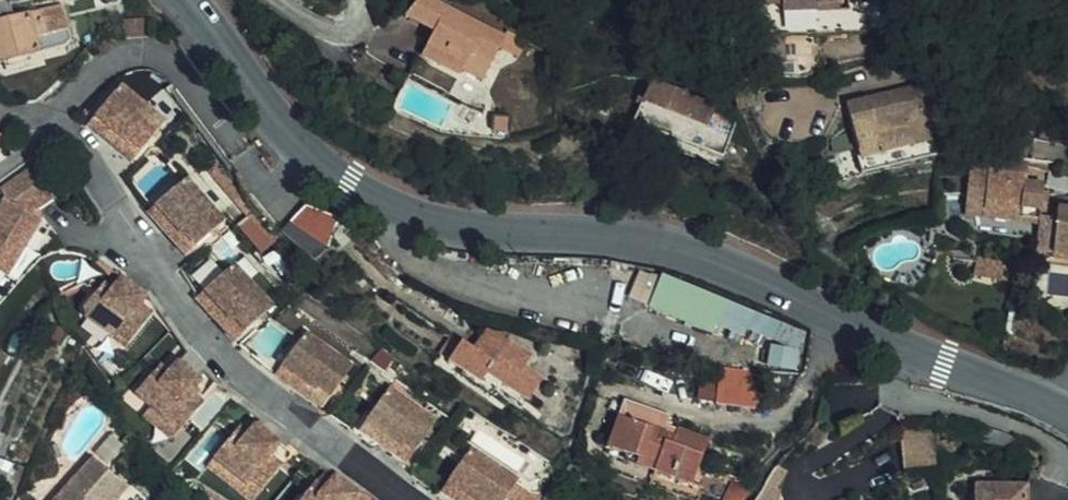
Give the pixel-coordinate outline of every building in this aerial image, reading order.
[(405,18),(433,33),(431,39),(457,53),(491,66),(501,47),(505,37),(447,7),(451,2),(447,0),(417,0),(405,18)] [(776,12),(811,24),(857,25),(857,16),(857,0),(776,0),(776,12)] [(857,16),(857,25),(811,24),(861,40),(870,40),(869,19),(868,0),(857,0),(857,16)] [(71,41),(63,2),(0,16),(0,59),(71,41)] [(126,17),(128,36),(149,33),(147,15),(126,17)] [(885,19),(869,19),(870,40),(886,41),(885,19)] [(800,31),(776,30),(777,38),(861,40),(811,24),(800,23),(800,31)] [(509,31),(505,37),(501,47),(519,56),(527,41),(509,31)] [(457,53),(431,39),(421,56),(460,77),(463,73),(482,82),(491,66),(457,53)] [(121,81),(97,111),(132,139),(142,125),(153,134),(167,117),(121,81)] [(702,89),(697,97),(688,92),(672,123),(693,135),(701,119),(743,140),(747,132),(730,113),(724,109),(728,101),(702,89)] [(936,159),(917,95),(845,113),(864,179),(936,159)] [(132,139),(97,111),(88,122),(124,149),(132,139)] [(507,120),(492,119),(491,129),(506,134),(507,120)] [(743,140),(701,119),(693,135),(736,157),(743,140)] [(9,132),(1,122),(0,123),(0,139),(9,132)] [(153,134),(142,125),(132,139),(124,149),(135,159),(153,134)] [(506,134),(491,129),(491,143),(506,144),(506,134)] [(0,206),(0,262),(16,239),(27,245),(44,221),(39,211),(67,194),(47,161),(7,185),(10,192),(0,206)] [(977,225),(1033,232),(1033,239),(1051,241),(1052,231),(1057,184),(982,174),(977,225)] [(163,215),(190,245),(204,232),(215,245),(229,232),(191,189),(163,215)] [(347,234),(313,212),(311,212),(310,215),(343,240),(347,234)] [(261,251),(275,242),(255,214),(241,224),(261,251)] [(163,215),(152,224),(180,254),(190,245),(163,215)] [(310,215),(297,230),(324,260),(330,259),(343,240),(310,215)] [(1033,239),(1033,232),(977,225),(976,233),(1033,239)] [(1067,233),(1052,231),(1051,241),(1049,261),(1064,263),(1063,270),(1067,270),(1067,225),(1067,233)] [(204,232),(190,245),(180,254),(192,267),(215,245),(204,232)] [(0,262),(0,267),(9,273),(27,245),(16,239),(0,262)] [(1064,263),(1049,261),(1047,276),(1067,279),(1067,270),(1063,270),(1064,263)] [(642,266),(630,295),(648,303),(660,274),(642,266)] [(244,273),(214,301),(243,331),(256,319),(265,329),(281,314),(244,273)] [(650,307),(713,332),(727,299),(663,274),(650,307)] [(112,295),(94,321),(97,334),(120,353),(127,344),(140,353),(162,323),(150,314),(154,309),(130,290),(122,301),(112,295)] [(243,331),(214,301),(205,309),(234,340),(243,331)] [(265,329),(256,319),(243,331),(234,340),(244,350),(265,329)] [(316,339),(295,370),(327,393),(336,381),(350,390),(363,371),(316,339)] [(547,389),(531,378),(537,368),(515,352),(517,349),(508,342),(493,339),(480,357),(469,349),(456,367),(527,419),(547,389)] [(133,362),(140,353),(127,344),(120,353),(133,362)] [(716,402),(753,408),(759,373),(722,367),(716,402)] [(327,393),(295,370),(286,382),(319,404),(327,393)] [(193,433),(214,411),(204,401),(211,393),(188,371),(180,379),(173,373),(147,400),(162,415),(177,430),(183,424),(193,433)] [(350,390),(336,381),(327,393),(319,404),(334,414),(350,390)] [(390,387),(368,418),(402,441),(413,427),(427,436),(438,419),(390,387)] [(648,444),(664,452),(658,467),(691,482),(711,437),(684,426),(681,433),(624,410),(613,438),(644,452),(648,444)] [(169,439),(177,430),(162,415),(154,425),(169,439)] [(379,443),(394,453),(402,441),(368,418),(357,433),(372,443),(379,443)] [(183,424),(177,430),(169,439),(179,448),(193,433),(183,424)] [(427,436),(413,427),(402,441),(394,453),(408,462),(427,436)] [(948,468),(945,432),(901,435),(904,472),(948,468)] [(277,497),(297,471),(286,462),(292,452),(269,434),(262,441),(253,434),(228,465),(244,477),(261,492),(265,488),(277,497)] [(491,499),(502,499),(508,490),(522,499),(533,481),(485,449),(462,481),(491,499)] [(52,499),(105,499),(123,477),(89,452),(52,499)] [(755,499),(770,499),(771,491),(787,471),(781,466),(768,480),(755,499)] [(255,499),(261,492),(244,477),(237,486),(255,499)] [(333,483),(320,499),(373,499),(350,480),(343,490),(333,483)] [(1038,480),(1036,484),(986,484),(986,499),(1067,499),(1067,490),(1038,480)] [(462,481),(455,491),(467,499),(491,499),(462,481)] [(721,499),(740,499),(744,495),(729,483),(721,499)] [(261,492),(255,499),(275,499),(277,497),(265,488),(261,492)] [(502,499),(521,499),(522,499),(508,490),(502,499)]
